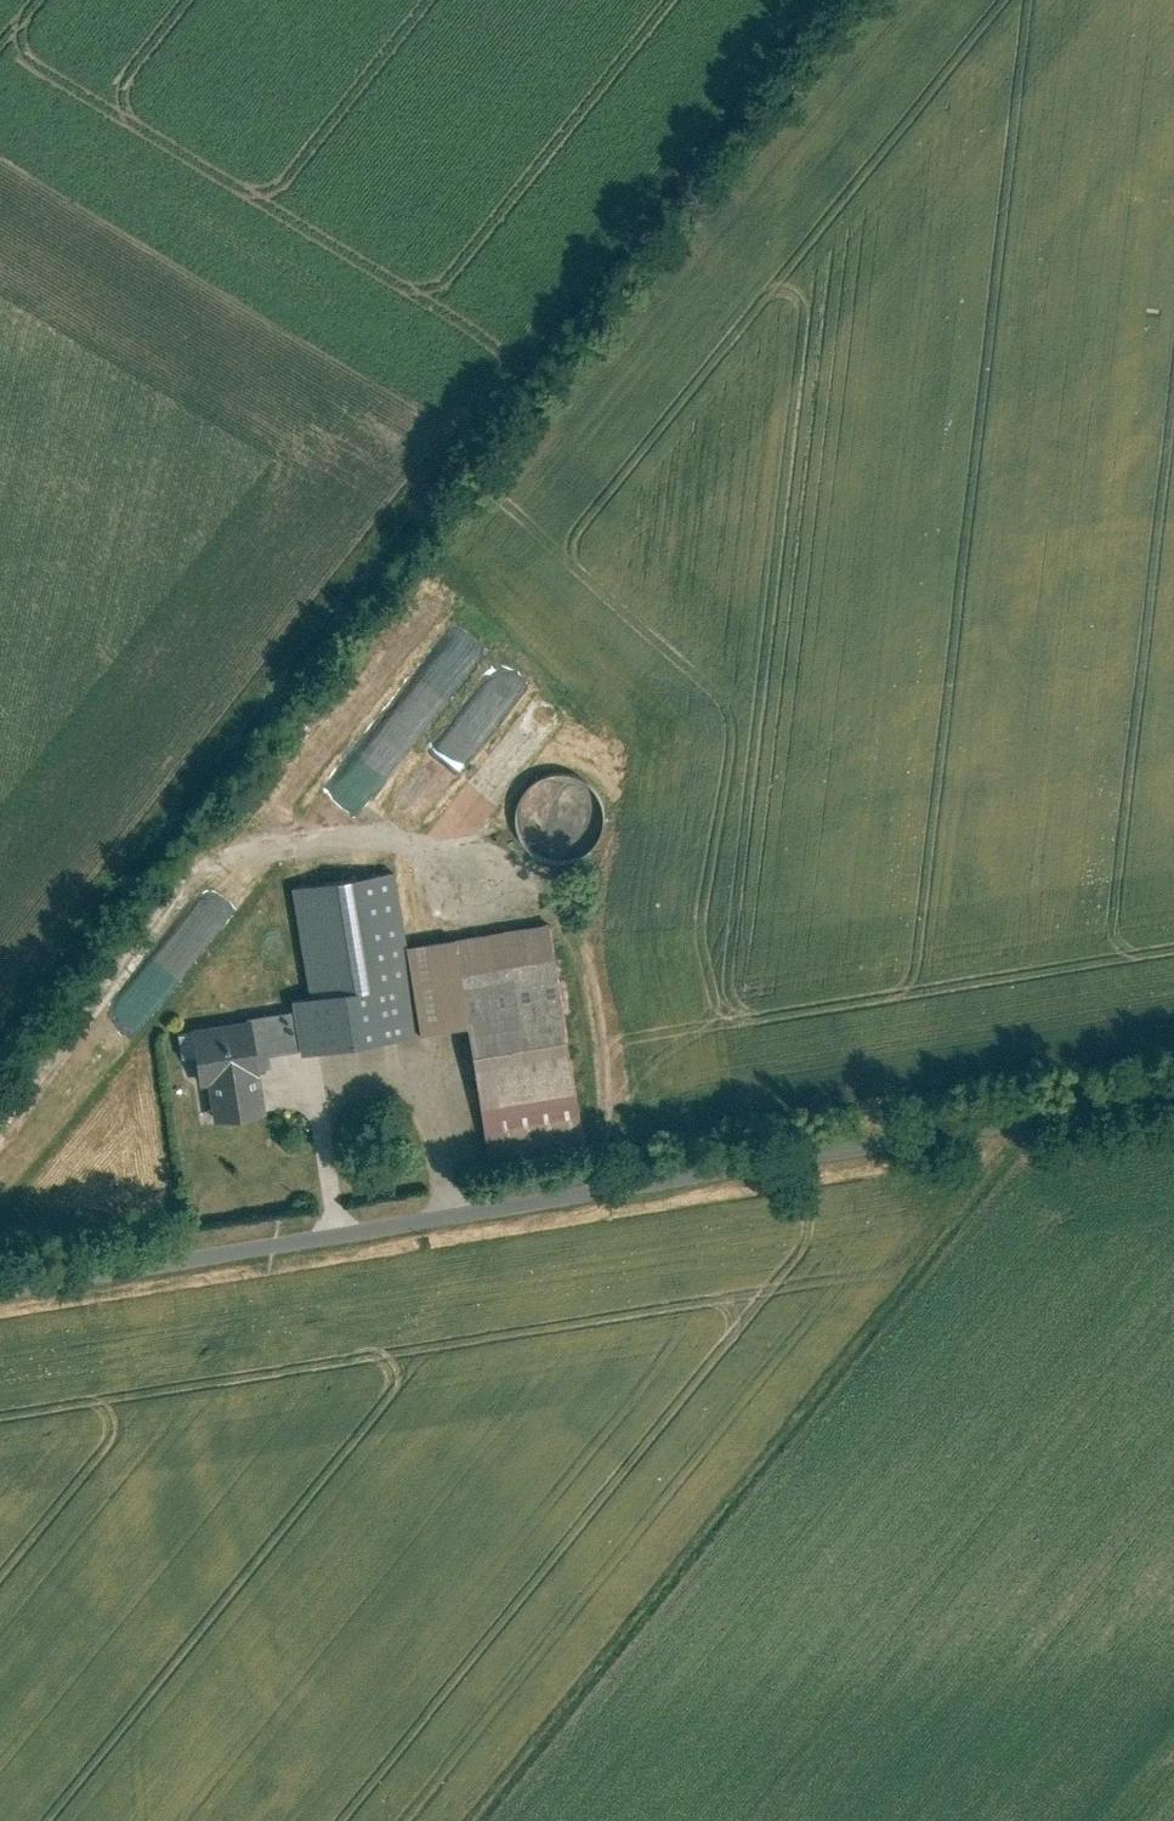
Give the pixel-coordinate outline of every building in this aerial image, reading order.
[(398,702),(426,726),(483,661),(455,637),(398,702)] [(392,870),(291,887),(309,993),(290,996),(300,1054),(420,1034),(419,1029),(404,943),(392,870)] [(551,919),(404,943),(419,1029),(464,1022),(484,1144),(586,1127),(551,919)] [(249,1014),(186,1024),(196,1083),(206,1082),(212,1119),(265,1111),(249,1014)]
